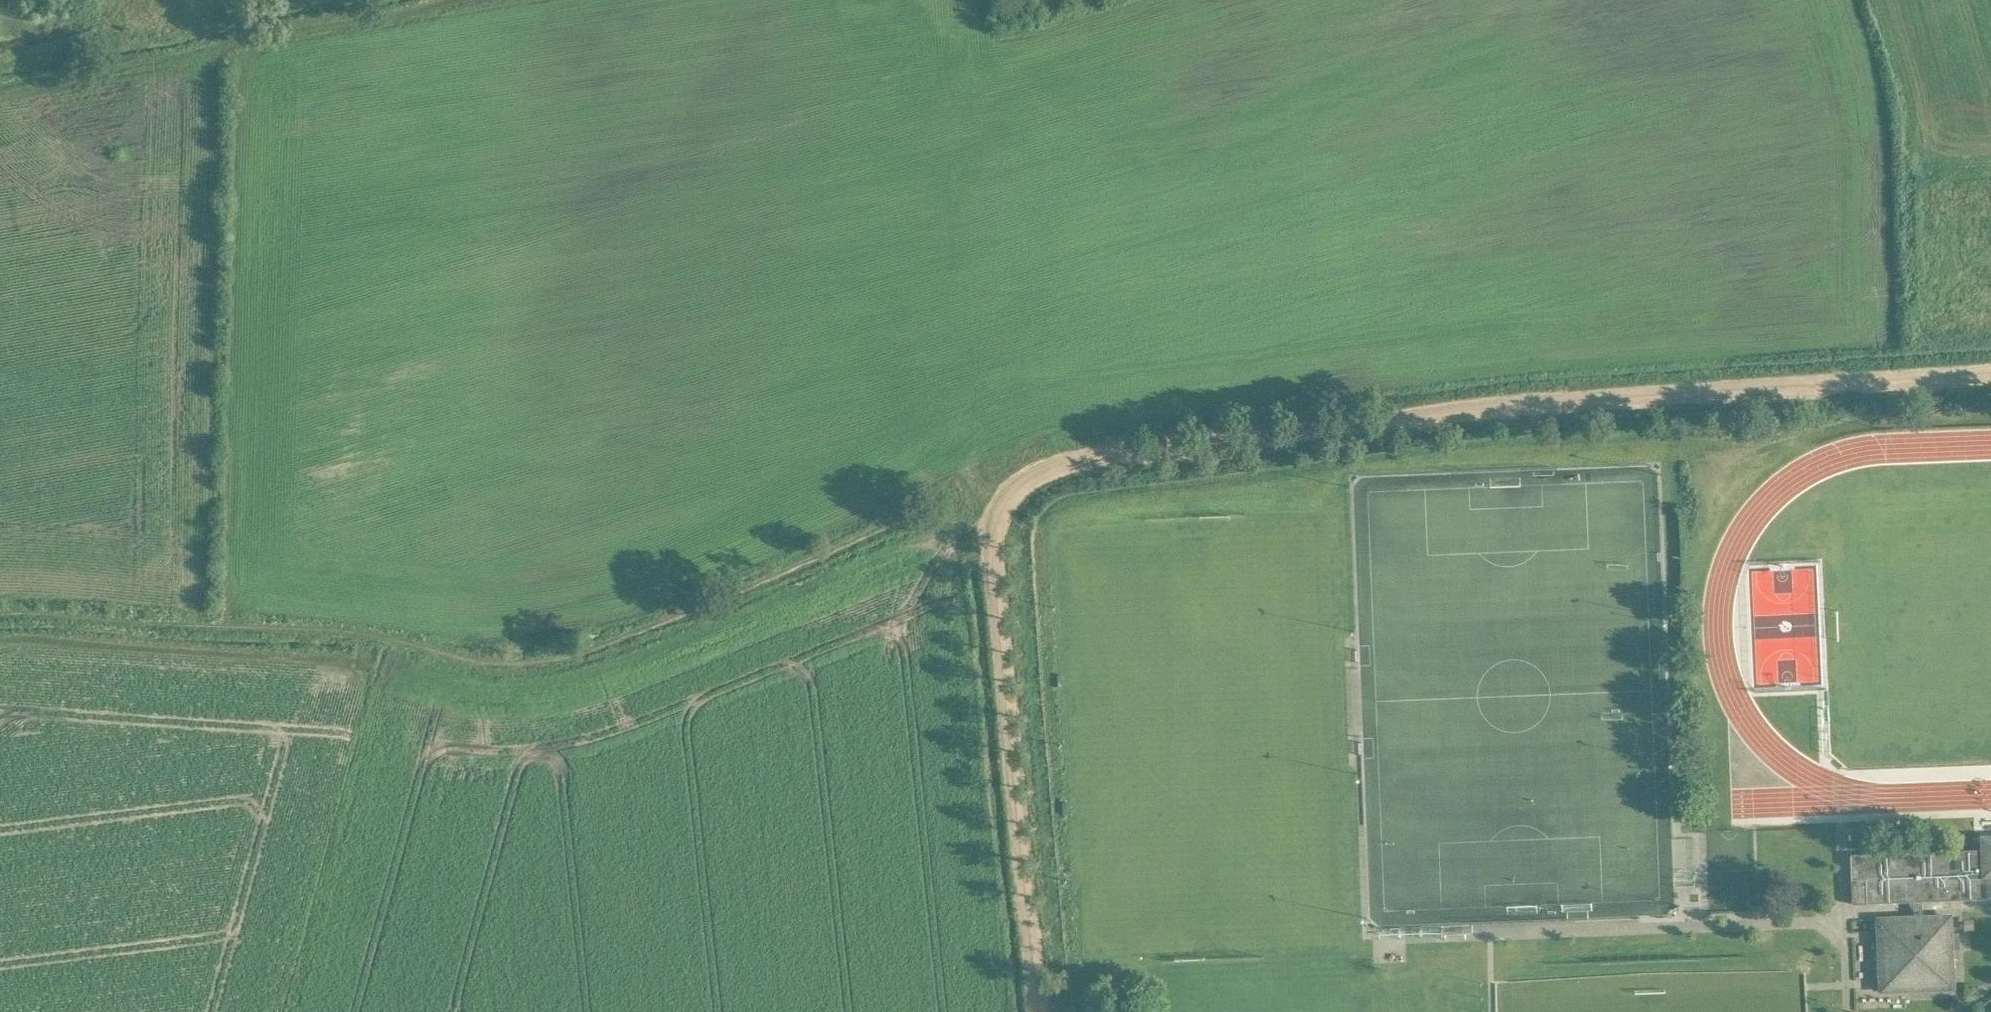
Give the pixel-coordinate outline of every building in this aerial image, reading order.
[(1914,901),(1914,916),(1923,916),(1923,900),(1990,898),(1990,837),(1986,837),(1983,839),(1984,848),(1851,853),(1853,903),(1914,901)] [(1923,916),(1914,916),(1882,918),(1879,921),(1881,978),(1893,989),(1950,987),(1953,984),(1952,946),(1958,946),(1958,933),(1951,934),(1951,918),(1947,915),(1923,916)]
